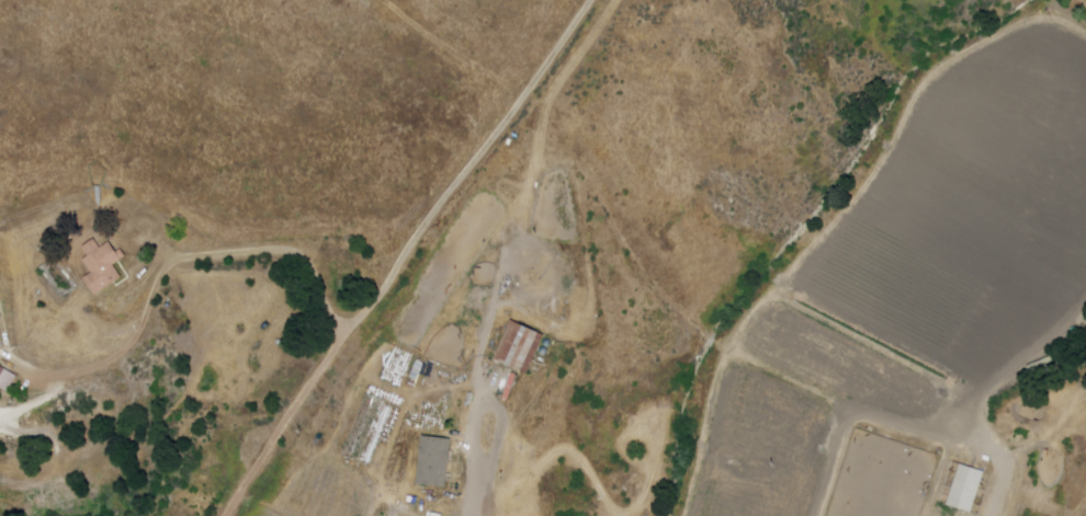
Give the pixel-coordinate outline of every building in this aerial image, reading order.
[(95,239),(83,248),(89,256),(83,261),(93,275),(86,279),(98,296),(123,278),(114,266),(123,261),(109,241),(101,248),(95,239)] [(511,320),(548,336),(531,376),(494,359),(511,320)] [(8,393),(0,389),(0,367),(18,377),(8,393)] [(422,438),(453,442),(449,489),(418,485),(422,438)] [(961,465),(987,472),(974,514),(949,506),(961,465)]
